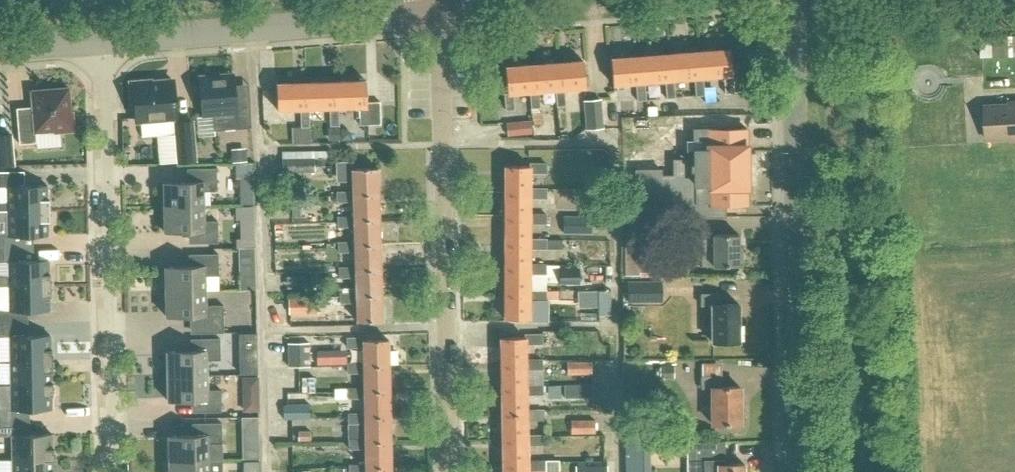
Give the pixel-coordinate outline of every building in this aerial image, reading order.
[(701,74),(702,74),(723,72),(725,91),(732,90),(731,72),(730,72),(728,46),(699,49),(701,74)] [(699,49),(670,51),(672,77),(673,77),(694,75),(695,93),(704,93),(702,74),(701,74),(699,49)] [(644,79),(664,77),(665,96),(675,95),(673,77),(672,77),(670,51),(641,53),(644,79)] [(646,98),(644,79),(641,53),(611,56),(613,82),(636,80),(637,98),(646,98)] [(559,90),(555,90),(557,106),(566,106),(564,89),(586,88),(584,61),(557,63),(559,90)] [(533,92),(530,92),(531,109),(540,108),(539,92),(555,90),(559,90),(557,63),(531,65),(533,92)] [(505,68),(507,94),(504,95),(505,111),(515,110),(513,94),(530,92),(533,92),(531,65),(505,68)] [(235,92),(233,73),(199,76),(202,116),(214,115),(215,130),(251,128),(249,91),(235,92)] [(150,80),(130,82),(132,102),(134,102),(136,120),(176,117),(173,81),(150,82),(150,80)] [(366,80),(335,81),(337,108),(338,108),(359,107),(360,126),(368,125),(368,124),(381,124),(380,101),(367,102),(366,80)] [(335,81),(306,83),(307,109),(309,109),(329,108),(330,127),(339,126),(338,108),(337,108),(335,81)] [(306,83),(275,84),(277,110),(300,109),(301,127),(310,127),(309,109),(307,109),(306,83)] [(71,112),(68,87),(31,90),(32,106),(16,108),(19,143),(36,142),(36,132),(54,130),(54,132),(74,131),(73,112),(71,112)] [(583,99),(585,129),(603,127),(601,98),(583,99)] [(984,107),(986,139),(1014,137),(1014,105),(984,107)] [(541,112),(532,113),(534,124),(542,123),(541,112)] [(507,135),(531,133),(529,119),(505,121),(507,135)] [(162,163),(178,161),(195,160),(191,121),(175,123),(177,145),(161,146),(162,163)] [(683,169),(683,175),(660,176),(660,169),(636,170),(636,189),(641,189),(641,202),(654,202),(654,197),(662,197),(663,212),(688,212),(688,201),(695,201),(695,203),(710,203),(710,206),(746,206),(746,127),(710,127),(710,131),(694,131),(695,169),(683,169)] [(328,128),(328,141),(340,141),(340,128),(328,128)] [(341,129),(341,140),(352,140),(352,133),(347,129),(341,129)] [(13,165),(10,134),(0,135),(0,166),(13,165)] [(245,148),(231,149),(232,163),(246,161),(245,148)] [(325,148),(285,149),(286,168),(317,167),(317,155),(325,155),(325,148)] [(352,161),(336,161),(336,178),(352,177),(353,192),(353,194),(378,194),(378,169),(353,170),(352,161)] [(530,167),(505,167),(505,192),(530,192),(530,190),(530,173),(547,173),(547,165),(530,165),(530,167)] [(191,168),(191,181),(163,182),(164,207),(204,206),(203,191),(217,191),(216,168),(191,168)] [(0,201),(0,211),(7,211),(8,211),(49,210),(49,199),(47,199),(47,185),(23,186),(22,171),(0,171),(0,187),(7,187),(7,201),(0,201)] [(530,218),(530,215),(530,199),(547,199),(547,190),(530,190),(530,192),(505,192),(505,217),(530,218)] [(353,192),(337,193),(337,202),(353,202),(354,219),(354,221),(379,220),(378,194),(353,194),(353,192)] [(590,193),(565,193),(565,208),(590,208),(590,193)] [(204,206),(164,207),(164,232),(192,231),(192,243),(218,242),(217,221),(204,221),(204,206)] [(48,221),(49,221),(49,210),(8,211),(7,211),(8,236),(48,235),(48,221)] [(505,232),(505,243),(530,243),(530,241),(530,224),(547,224),(547,216),(530,215),(530,218),(505,217),(505,232)] [(354,219),(337,219),(338,227),(354,227),(354,243),(354,245),(380,245),(379,220),(354,221),(354,219)] [(713,228),(701,229),(701,249),(713,249),(713,265),(738,265),(738,234),(713,234),(713,228)] [(639,275),(639,239),(626,240),(627,275),(639,275)] [(530,267),(530,265),(530,249),(547,249),(547,241),(530,241),(530,243),(505,243),(505,267),(530,267)] [(354,243),(338,243),(339,253),(355,253),(355,269),(355,271),(380,271),(380,245),(354,245),(354,243)] [(653,272),(652,247),(640,247),(641,272),(653,272)] [(193,254),(193,266),(165,266),(165,291),(205,290),(205,276),(218,275),(218,253),(193,254)] [(0,276),(0,286),(9,286),(50,285),(50,274),(49,274),(49,260),(8,261),(9,275),(0,276)] [(505,267),(505,275),(505,293),(530,294),(530,292),(530,275),(547,275),(547,265),(530,265),(530,267),(505,267)] [(558,267),(558,282),(579,282),(579,267),(558,267)] [(381,296),(380,271),(355,271),(355,269),(339,269),(340,278),(356,277),(356,294),(356,296),(381,296)] [(661,301),(661,280),(627,280),(627,301),(661,301)] [(49,296),(51,296),(50,285),(9,286),(9,311),(50,310),(49,296)] [(205,290),(165,291),(166,316),(194,315),(194,333),(224,332),(223,305),(206,305),(205,290)] [(505,319),(531,319),(531,300),(548,300),(548,292),(530,292),(530,294),(505,293),(505,319)] [(382,322),(381,296),(356,296),(356,294),(340,295),(340,303),(356,302),(357,322),(382,322)] [(739,339),(742,339),(742,326),(739,326),(739,305),(721,305),(721,295),(701,295),(701,305),(710,305),(711,342),(739,342),(739,339)] [(320,297),(291,298),(291,313),(320,312),(320,297)] [(50,335),(10,336),(10,361),(52,360),(52,349),(50,349),(50,335)] [(541,335),(525,336),(525,338),(500,338),(500,364),(526,363),(526,361),(526,344),(541,344),(541,335)] [(207,360),(220,360),(220,338),(194,338),(195,350),(166,351),(167,376),(207,375),(207,360)] [(362,339),(347,339),(347,348),(363,347),(363,364),(363,366),(388,365),(388,340),(363,341),(362,339)] [(310,346),(289,346),(289,369),(311,369),(310,346)] [(51,383),(51,371),(52,371),(52,360),(10,361),(11,385),(52,384),(52,383),(51,383)] [(591,361),(567,360),(567,374),(591,374),(591,361)] [(526,361),(526,363),(500,364),(501,388),(526,388),(526,386),(526,369),(542,369),(542,361),(526,361)] [(720,376),(720,362),(701,362),(701,388),(711,387),(711,424),(737,424),(739,424),(739,423),(743,423),(743,409),(739,409),(739,387),(721,387),(720,376)] [(363,364),(347,364),(347,373),(363,373),(364,389),(364,391),(388,391),(388,365),(363,366),(363,364)] [(207,375),(167,376),(167,400),(196,400),(196,412),(221,411),(221,390),(207,390),(207,375)] [(240,377),(241,407),(256,406),(255,377),(240,377)] [(51,395),(52,395),(52,384),(11,385),(11,409),(51,409),(51,395)] [(527,413),(527,411),(526,395),(543,395),(543,385),(526,386),(526,388),(501,388),(501,401),(501,414),(527,413)] [(364,389),(347,389),(347,398),(364,398),(364,414),(364,416),(389,416),(388,391),(364,391),(364,389)] [(309,403),(283,404),(284,419),(310,418),(309,403)] [(527,413),(501,414),(502,433),(502,439),(527,439),(527,436),(527,421),(544,420),(543,411),(527,411),(527,413)] [(389,442),(389,416),(364,416),(364,414),(348,414),(348,424),(364,423),(364,440),(365,442),(389,442)] [(221,422),(196,423),(196,435),(168,435),(168,460),(209,459),(208,445),(222,444),(221,422)] [(241,458),(257,458),(255,423),(239,424),(241,458)] [(52,434),(12,435),(12,459),(54,459),(54,447),(52,448),(52,434)] [(527,439),(502,439),(502,465),(528,464),(528,462),(527,446),(544,446),(544,436),(527,436),(527,439)] [(390,467),(389,442),(365,442),(364,440),(348,440),(348,449),(365,448),(365,465),(365,467),(390,467)] [(743,464),(724,464),(724,440),(686,441),(686,460),(703,460),(703,471),(743,471),(743,464)] [(12,459),(12,471),(54,471),(53,471),(52,460),(54,460),(54,459),(12,459)] [(169,471),(222,471),(222,459),(209,459),(168,460),(169,471)] [(243,471),(259,471),(259,461),(243,461),(243,471)] [(528,462),(528,464),(502,465),(502,471),(528,471),(545,471),(544,462),(541,462),(528,462)]
